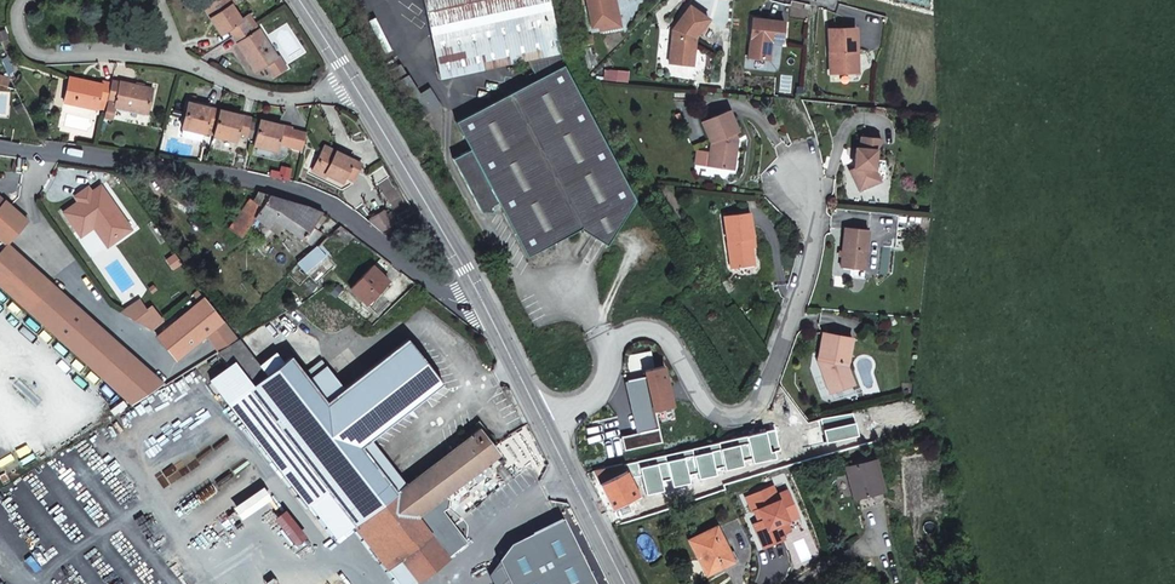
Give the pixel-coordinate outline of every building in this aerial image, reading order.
[(250,26),(245,19),(242,21),(232,6),(235,5),(231,0),(216,0),(209,5),(219,21),(215,24),(222,35),(230,30),(234,37),(250,26)] [(561,53),(550,0),(424,0),(441,80),(561,53)] [(593,28),(600,27),(616,24),(611,0),(587,0),(593,28)] [(616,24),(600,27),(601,31),(621,27),(616,0),(611,0),(616,24)] [(209,5),(204,8),(215,24),(219,21),(209,5)] [(674,30),(670,64),(687,65),(688,52),(695,53),(697,38),(710,20),(691,6),(674,30)] [(754,19),(749,58),(770,60),(772,41),(783,42),(785,22),(754,19)] [(279,56),(277,57),(259,30),(254,33),(250,26),(234,37),(239,43),(239,44),(257,72),(267,65),(275,75),(286,68),(279,56)] [(829,29),(831,74),(854,73),(854,51),(857,50),(857,28),(829,29)] [(455,123),(470,151),(452,160),(476,205),(480,203),(483,208),(492,209),(493,206),(498,203),(526,258),(579,230),(606,245),(635,200),(564,66),(561,53),(527,61),(536,80),(455,123)] [(396,83),(408,75),(401,64),(389,72),(396,83)] [(413,98),(420,94),(408,75),(396,83),(408,102),(413,98)] [(103,81),(102,84),(70,77),(65,103),(97,110),(97,109),(106,111),(107,106),(112,83),(103,81)] [(116,108),(148,115),(154,88),(121,81),(121,82),(113,80),(112,83),(107,106),(108,106),(106,118),(113,120),(116,108)] [(199,105),(198,109),(188,106),(183,129),(184,129),(204,134),(205,134),(214,136),(219,114),(220,110),(199,105)] [(735,133),(738,131),(730,110),(703,121),(711,143),(709,166),(734,169),(736,150),(733,147),(732,146),(733,141),(737,139),(735,133)] [(231,113),(230,116),(219,114),(214,136),(236,142),(238,134),(256,139),(259,126),(250,123),(251,118),(231,113)] [(277,152),(278,145),(303,151),(307,134),(291,130),(291,128),(271,123),(270,126),(260,124),(259,126),(256,139),(254,146),(277,152)] [(204,134),(184,129),(182,135),(184,138),(200,141),(203,140),(204,134)] [(850,170),(860,190),(880,181),(875,169),(876,149),(882,141),(878,138),(861,136),(860,148),(856,148),(855,168),(850,170)] [(340,159),(343,154),(326,146),(323,150),(340,159)] [(354,181),(362,164),(343,154),(340,159),(323,150),(313,171),(325,178),(327,175),(343,183),(346,178),(354,181)] [(271,176),(291,181),(292,175),(280,173),(272,171),(271,176)] [(79,199),(64,209),(77,228),(96,215),(113,241),(132,227),(102,183),(93,189),(79,199)] [(76,194),(79,199),(93,189),(89,184),(76,194)] [(265,192),(260,191),(253,199),(251,197),(228,227),(241,237),(257,218),(269,226),(276,219),(309,244),(321,231),(317,228),(325,218),(321,215),(323,212),(308,206),(265,192)] [(491,213),(492,209),(483,208),(480,203),(476,205),(481,213),(491,213)] [(387,215),(385,210),(368,220),(382,232),(393,225),(387,215)] [(750,212),(724,216),(729,254),(736,253),(738,268),(755,265),(752,248),(751,239),(754,238),(750,212)] [(393,225),(396,222),(391,213),(387,215),(393,225)] [(96,215),(77,228),(81,234),(94,225),(107,245),(113,241),(96,215)] [(356,236),(342,226),(334,232),(346,244),(356,236)] [(845,227),(841,267),(865,270),(869,230),(845,227)] [(277,244),(270,251),(291,270),(297,264),(296,262),(297,262),(277,244)] [(316,246),(297,262),(296,262),(297,264),(305,271),(325,255),(316,246)] [(736,253),(729,254),(732,269),(738,268),(736,253)] [(391,278),(391,277),(374,264),(354,289),(371,303),(391,278)] [(205,298),(156,335),(175,359),(223,323),(205,298)] [(851,376),(847,366),(853,338),(824,334),(820,357),(821,357),(820,364),(824,365),(826,371),(823,373),(831,393),(847,388),(844,379),(851,376)] [(303,460),(353,525),(364,516),(407,484),(371,439),(444,383),(408,338),(393,351),(345,389),(328,366),(311,379),(292,356),(268,375),(239,337),(218,350),(229,365),(248,389),(303,460)] [(211,379),(230,402),(248,389),(229,365),(211,379)] [(646,376),(628,382),(639,434),(622,439),(625,452),(663,443),(659,426),(677,422),(673,407),(664,367),(645,372),(646,376)] [(844,379),(847,388),(854,385),(851,376),(844,379)] [(337,537),(353,525),(303,460),(248,389),(230,402),(307,503),(310,501),(337,537)] [(479,429),(448,453),(407,484),(364,516),(353,525),(385,567),(398,583),(413,583),(468,541),(444,510),(448,507),(448,508),(450,496),(449,497),(446,493),(498,453),(479,429)] [(731,454),(759,447),(756,434),(728,441),(731,454)] [(733,465),(731,454),(728,441),(593,471),(612,509),(639,496),(629,477),(678,467),(680,477),(733,465)] [(855,498),(884,490),(875,460),(847,468),(855,498)] [(499,562),(509,583),(594,583),(564,522),(512,546),(499,562)] [(705,558),(712,572),(734,562),(717,527),(690,540),(701,561),(705,558)] [(705,558),(701,561),(708,575),(712,572),(705,558)]
